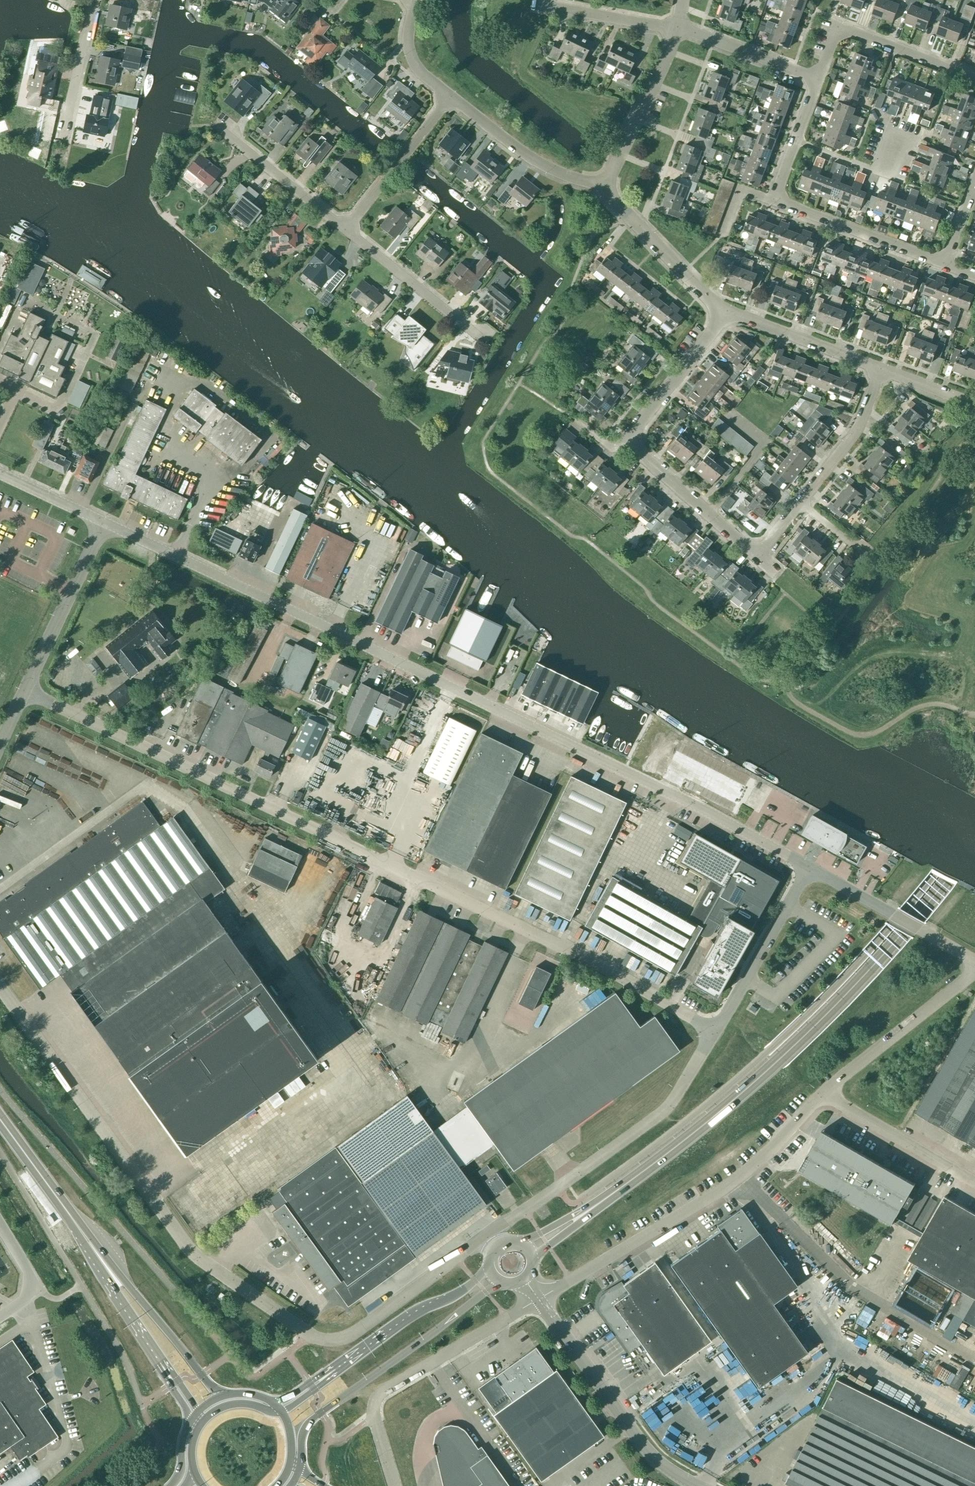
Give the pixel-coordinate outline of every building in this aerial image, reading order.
[(263,1),(272,8),(270,10),(286,22),(299,5),(293,0),(257,0),(263,1)] [(750,0),(723,0),(722,5),(737,10),(740,4),(744,5),(745,3),(748,5),(750,0)] [(805,1),(804,0),(785,0),(783,0),(773,0),(772,2),(801,13),(805,1)] [(851,6),(861,10),(865,0),(853,0),(851,6)] [(889,1),(886,0),(871,0),(877,2),(872,14),(882,18),(889,1)] [(907,0),(896,0),(895,3),(889,1),(882,18),(893,22),(899,6),(904,9),(907,0)] [(922,9),(916,7),(919,0),(907,0),(904,9),(909,10),(905,22),(915,26),(922,9)] [(796,24),(801,13),(772,2),(770,7),(781,11),(778,18),(796,24)] [(922,9),(915,26),(926,30),(930,18),(936,20),(940,8),(925,2),(922,9)] [(146,17),(149,7),(136,4),(135,11),(111,5),(106,25),(126,30),(130,13),(146,17)] [(735,17),(737,10),(722,5),(717,17),(724,20),(722,26),(739,32),(742,22),(739,20),(739,19),(735,17)] [(947,38),(957,42),(962,30),(967,32),(974,11),(974,8),(966,5),(960,23),(953,21),(947,38)] [(947,38),(953,21),(948,19),(950,12),(940,8),(936,20),(941,22),(936,34),(947,38)] [(319,21),(314,16),(306,26),(312,30),(298,48),(316,62),(325,51),(330,55),(336,48),(331,44),(317,33),(324,23),(320,20),(319,21)] [(767,21),(765,26),(792,36),(796,24),(778,18),(776,24),(767,21)] [(765,26),(764,32),(772,35),(769,42),(787,49),(792,36),(765,26)] [(571,55),(579,37),(568,32),(561,46),(554,43),(548,56),(557,60),(562,51),(571,55)] [(579,37),(571,55),(580,60),(576,69),(585,73),(591,61),(584,58),(591,43),(579,37)] [(616,68),(625,50),(613,44),(606,59),(600,56),(594,68),(603,73),(607,64),(616,68)] [(372,77),(380,67),(359,50),(353,57),(346,51),(337,62),(345,69),(347,66),(367,82),(361,90),(367,95),(377,82),(372,77)] [(625,50),(616,68),(625,72),(621,81),(630,86),(636,73),(630,70),(637,55),(625,50)] [(51,100),(60,58),(37,53),(35,61),(38,61),(34,77),(30,76),(27,90),(30,90),(27,104),(39,107),(42,98),(51,100)] [(852,64),(882,74),(884,71),(871,66),(874,60),(856,53),(852,64)] [(138,70),(141,57),(125,54),(123,63),(99,58),(95,80),(114,84),(118,66),(138,70)] [(881,79),(882,74),(852,64),(848,74),(866,80),(868,74),(881,79)] [(708,85),(723,90),(726,84),(730,85),(731,84),(734,85),(738,75),(722,69),(719,75),(713,72),(708,85)] [(757,85),(759,77),(751,74),(749,83),(757,85)] [(864,87),(866,80),(848,74),(845,84),(874,95),(877,89),(871,87),(870,89),(864,87)] [(891,105),(895,106),(904,82),(894,78),(892,81),(888,80),(885,87),(890,89),(887,95),(894,98),(891,105)] [(256,91),(242,80),(225,102),(243,116),(255,100),(262,105),(271,93),(260,85),(256,91)] [(392,100),(385,110),(405,125),(418,108),(408,100),(400,94),(406,87),(398,81),(387,96),(392,100)] [(895,106),(899,108),(902,101),(908,103),(914,86),(904,82),(895,106)] [(873,99),(874,95),(845,84),(841,94),(841,95),(840,99),(850,103),(852,99),(858,101),(861,94),(867,97),(873,99)] [(721,97),(723,90),(708,85),(703,97),(710,99),(708,105),(724,111),(728,102),(724,100),(725,99),(721,97)] [(761,93),(788,103),(793,91),(777,85),(774,92),(763,88),(761,93)] [(974,110),(974,98),(973,97),(974,93),(974,90),(960,85),(956,96),(963,98),(960,104),(974,110)] [(911,112),(916,114),(925,90),(914,86),(908,103),(914,105),(911,112)] [(916,114),(919,115),(922,108),(928,111),(935,93),(925,90),(916,114)] [(784,115),(788,103),(761,93),(759,99),(770,103),(768,109),(784,115)] [(138,98),(116,94),(114,105),(136,110),(138,98)] [(104,137),(112,100),(94,97),(90,116),(87,115),(83,132),(104,137)] [(849,106),(850,103),(840,99),(839,102),(838,102),(834,112),(863,123),(865,119),(853,115),(855,108),(849,106)] [(958,110),(944,105),(942,109),(950,112),(974,121),(974,118),(974,110),(960,104),(958,110)] [(721,121),(724,111),(708,105),(706,111),(699,109),(694,121),(710,127),(712,120),(716,122),(717,120),(721,121)] [(308,118),(314,111),(308,107),(303,114),(308,118)] [(768,109),(765,116),(751,111),(749,116),(753,117),(779,127),(784,115),(768,109)] [(944,110),(942,113),(955,118),(953,125),(970,131),(974,121),(950,112),(944,110)] [(862,127),(863,123),(834,112),(830,122),(848,129),(850,123),(862,127)] [(297,125),(285,115),(280,121),(274,116),(262,131),(277,143),(288,129),(291,132),(297,125)] [(751,122),(751,123),(761,127),(759,133),(775,139),(779,127),(753,117),(752,118),(747,116),(746,120),(751,122)] [(707,133),(710,127),(694,121),(690,133),(696,136),(694,141),(711,148),(714,138),(711,137),(711,135),(707,133)] [(845,135),(848,129),(830,122),(826,133),(855,143),(856,144),(857,140),(845,135)] [(936,130),(942,132),(966,141),(970,131),(953,125),(950,131),(937,126),(936,130)] [(456,159),(469,143),(452,129),(439,146),(456,159)] [(966,141),(942,132),(936,130),(934,134),(947,139),(945,145),(962,152),(966,141)] [(746,136),(745,137),(741,135),(739,140),(744,141),(770,151),(775,139),(759,133),(756,140),(746,136)] [(854,147),(855,143),(826,133),(822,143),(840,150),(842,143),(854,147)] [(316,143),(308,137),(295,153),(302,159),(300,162),(306,167),(312,159),(318,164),(332,146),(321,138),(316,143)] [(742,146),(742,147),(752,150),(750,157),(766,163),(770,151),(744,141),(739,140),(738,144),(742,146)] [(710,148),(711,148),(694,141),(692,147),(685,145),(681,157),(696,163),(698,156),(703,158),(703,156),(712,159),(716,150),(710,148)] [(929,148),(928,152),(935,154),(933,161),(950,167),(955,153),(949,151),(947,154),(937,150),(929,148)] [(465,162),(455,176),(462,181),(464,178),(471,183),(478,173),(491,183),(503,168),(488,157),(490,154),(484,150),(471,166),(465,162)] [(209,196),(219,183),(214,179),(221,171),(200,155),(188,170),(208,186),(204,192),(209,196)] [(693,169),(696,163),(681,157),(676,169),(683,172),(681,178),(697,184),(701,174),(697,173),(698,171),(693,169)] [(737,160),(731,158),(729,163),(761,175),(766,163),(750,157),(747,164),(737,160)] [(454,175),(460,167),(450,159),(444,166),(448,170),(454,175)] [(950,167),(933,161),(930,167),(924,164),(924,163),(915,159),(913,165),(946,177),(950,167)] [(342,195),(356,176),(339,162),(324,181),(342,195)] [(757,187),(761,175),(729,163),(727,168),(743,174),(741,181),(757,187)] [(942,188),(946,177),(913,165),(911,170),(920,174),(921,172),(927,175),(925,181),(942,188)] [(809,191),(818,167),(814,166),(812,173),(805,170),(799,188),(809,191)] [(819,176),(822,169),(818,167),(809,191),(819,195),(826,178),(819,176)] [(829,199),(838,175),(834,174),(832,180),(826,178),(819,195),(829,199)] [(840,183),(842,177),(838,175),(829,199),(839,203),(846,185),(840,183)] [(538,191),(522,177),(512,189),(508,186),(497,200),(503,205),(511,194),(526,206),(538,191)] [(693,194),(697,184),(681,178),(678,184),(671,181),(667,193),(682,199),(685,193),(689,194),(690,192),(693,194)] [(720,185),(732,189),(734,183),(722,179),(720,185)] [(850,207),(859,182),(855,181),(852,188),(846,185),(839,203),(850,207)] [(884,213),(896,182),(892,181),(886,194),(880,192),(878,197),(872,195),(870,201),(868,207),(884,213)] [(860,191),(863,184),(859,182),(850,207),(866,213),(868,207),(870,201),(864,199),(867,193),(860,191)] [(894,217),(901,199),(894,197),(897,191),(899,184),(896,182),(884,213),(894,217)] [(220,197),(227,189),(222,185),(216,194),(220,197)] [(729,195),(732,189),(720,185),(718,190),(729,195)] [(248,227),(261,211),(251,203),(258,194),(249,187),(228,212),(248,227)] [(904,221),(916,190),(912,188),(907,202),(901,199),(894,217),(904,221)] [(727,201),(729,195),(718,190),(715,196),(727,201)] [(914,224),(921,207),(915,205),(920,191),(916,190),(904,221),(914,224)] [(680,206),(682,199),(667,193),(662,205),(669,208),(667,214),(683,220),(687,210),(683,209),(684,207),(680,206)] [(725,207),(727,201),(715,196),(713,202),(725,207)] [(925,228),(936,197),(932,196),(927,209),(921,207),(914,224),(925,228)] [(936,197),(925,228),(935,232),(942,215),(935,212),(937,206),(944,208),(946,201),(936,197)] [(723,212),(725,207),(713,202),(711,208),(723,212)] [(420,218),(407,207),(402,212),(396,207),(381,226),(395,237),(405,225),(411,229),(420,218)] [(721,218),(723,212),(711,208),(709,214),(721,218)] [(752,245),(763,215),(759,213),(757,218),(749,216),(744,230),(752,233),(751,237),(749,236),(747,243),(752,245)] [(302,228),(306,223),(295,214),(291,219),(293,221),(289,226),(290,229),(273,231),(275,250),(295,248),(293,231),(296,231),(300,226),(302,228)] [(718,224),(721,218),(709,214),(707,220),(718,224)] [(752,245),(749,252),(754,254),(756,246),(759,240),(758,239),(759,236),(767,239),(772,224),(765,222),(767,216),(763,215),(752,245)] [(716,230),(718,224),(707,220),(704,225),(716,230)] [(774,253),(785,223),(781,222),(779,227),(772,224),(767,239),(774,242),(773,245),(772,245),(770,251),(774,253)] [(789,247),(795,233),(788,230),(790,225),(785,223),(774,253),(779,255),(781,248),(780,248),(781,244),(789,247)] [(714,236),(716,230),(704,225),(702,231),(714,236)] [(303,235),(313,242),(317,235),(308,228),(303,235)] [(797,262),(808,232),(804,230),(802,235),(795,233),(789,247),(797,250),(796,254),(794,253),(792,260),(797,262)] [(808,232),(797,262),(801,263),(804,257),(803,256),(804,253),(812,256),(818,241),(810,238),(812,233),(808,232)] [(435,269),(448,253),(429,238),(416,254),(435,269)] [(830,274),(841,244),(836,242),(834,247),(827,245),(822,259),(830,262),(828,266),(827,265),(825,272),(830,274)] [(844,268),(850,253),(843,251),(845,245),(841,244),(830,274),(834,275),(836,269),(835,268),(836,265),(844,268)] [(326,307),(335,296),(330,293),(345,275),(336,267),(340,263),(322,249),(304,272),(327,290),(319,301),(326,307)] [(852,282),(863,252),(859,251),(857,256),(850,253),(844,268),(852,271),(851,274),(850,274),(845,286),(850,288),(852,282)] [(867,276),(872,262),(865,259),(867,254),(863,252),(852,282),(857,284),(859,277),(858,277),(859,273),(867,276)] [(470,289),(491,263),(484,257),(472,273),(460,263),(447,279),(460,289),(464,284),(470,289)] [(739,286),(749,259),(744,257),(740,268),(733,266),(735,262),(728,259),(723,273),(729,275),(727,282),(739,286)] [(605,278),(618,261),(614,258),(611,262),(605,258),(601,263),(598,261),(590,271),(593,273),(596,270),(605,278)] [(749,259),(739,286),(751,291),(753,284),(759,287),(764,273),(758,270),(757,274),(750,272),(754,261),(749,259)] [(873,283),(872,282),(868,294),(872,296),(885,261),(881,259),(879,264),(872,262),(867,276),(875,279),(873,283)] [(615,285),(624,273),(619,268),(622,264),(618,261),(605,278),(615,285)] [(885,261),(872,296),(877,298),(882,286),(880,285),(882,282),(889,285),(895,270),(888,267),(890,262),(885,261)] [(897,299),(908,269),(904,267),(902,273),(895,270),(889,285),(897,287),(896,291),(895,290),(892,297),(890,296),(887,302),(895,305),(897,299)] [(821,277),(823,271),(814,268),(812,274),(821,277)] [(908,269),(897,299),(902,300),(904,294),(903,293),(904,290),(912,293),(918,278),(911,276),(912,271),(908,269)] [(488,292),(482,300),(481,303),(491,312),(493,309),(498,312),(494,316),(502,323),(510,313),(508,311),(514,304),(501,293),(504,290),(501,287),(507,278),(499,273),(486,290),(488,292)] [(624,293),(637,276),(634,273),(630,277),(624,273),(615,285),(624,293)] [(634,300),(643,288),(638,283),(641,279),(637,276),(624,293),(634,300)] [(931,307),(942,277),(938,276),(936,281),(928,278),(923,293),(931,296),(930,299),(929,299),(926,305),(931,307)] [(946,301),(951,287),(944,284),(946,279),(942,277),(931,307),(936,309),(938,302),(937,302),(938,298),(946,301)] [(783,307),(793,280),(787,278),(784,289),(777,286),(778,282),(772,280),(767,294),(773,296),(771,302),(783,307)] [(793,280),(783,307),(795,311),(797,305),(803,307),(808,293),(802,291),(801,295),(794,293),(798,282),(793,280)] [(371,287),(363,281),(351,296),(371,312),(374,308),(380,314),(391,300),(384,294),(382,297),(377,292),(377,291),(372,286),(371,287)] [(594,292),(598,287),(592,282),(588,286),(594,292)] [(953,316),(964,286),(960,284),(958,289),(951,287),(946,301),(954,304),(952,308),(951,307),(949,314),(953,316)] [(964,286),(953,316),(958,317),(960,311),(959,310),(961,307),(969,310),(974,295),(967,293),(969,287),(964,286)] [(598,287),(594,292),(601,297),(605,292),(598,287)] [(643,308),(657,291),(653,288),(649,292),(643,288),(634,300),(643,308)] [(653,315),(663,303),(657,299),(660,294),(657,291),(643,308),(653,315)] [(829,324),(839,297),(833,295),(829,306),(823,303),(824,299),(818,297),(813,311),(819,313),(816,319),(829,324)] [(613,306),(617,302),(611,297),(607,301),(613,306)] [(839,297),(829,324),(841,328),(843,322),(849,324),(854,311),(848,308),(846,312),(840,310),(844,299),(839,297)] [(617,302),(613,306),(620,312),(624,307),(617,302)] [(3,327),(13,307),(4,303),(0,310),(0,326),(3,327)] [(663,323),(676,306),(672,303),(668,307),(663,303),(653,315),(663,323)] [(676,306),(663,323),(672,330),(682,318),(676,314),(679,309),(676,306)] [(45,320),(29,312),(20,332),(17,337),(11,334),(1,354),(3,355),(0,361),(0,368),(18,376),(17,377),(29,383),(28,385),(56,398),(65,379),(60,377),(65,367),(58,364),(68,342),(52,334),(49,340),(38,335),(45,320)] [(632,322),(636,317),(629,312),(626,316),(632,322)] [(874,341),(884,314),(879,312),(875,323),(868,320),(870,317),(863,314),(858,328),(864,330),(862,336),(874,341)] [(395,314),(384,329),(385,329),(385,328),(394,335),(396,334),(408,344),(407,347),(406,350),(414,356),(417,353),(422,358),(423,358),(432,346),(433,346),(434,344),(433,343),(432,343),(421,335),(426,330),(423,327),(422,328),(410,319),(408,317),(404,322),(396,316),(396,315),(395,314)] [(884,314),(874,341),(886,345),(889,339),(894,341),(899,328),(893,325),(892,329),(885,327),(889,316),(884,314)] [(636,317),(632,322),(639,327),(643,322),(636,317)] [(376,328),(378,326),(377,325),(379,322),(375,319),(371,324),(376,328)] [(932,327),(942,331),(945,325),(934,320),(932,327)] [(652,337),(655,332),(649,327),(645,332),(652,337)] [(920,358),(930,331),(924,329),(920,340),(914,337),(915,334),(909,331),(904,345),(910,347),(907,353),(920,358)] [(930,331),(920,358),(932,362),(934,356),(940,358),(945,345),(939,342),(937,346),(931,344),(935,333),(930,331)] [(655,332),(652,337),(658,342),(662,337),(655,332)] [(626,355),(643,368),(645,365),(644,363),(648,358),(652,361),(656,356),(659,352),(646,341),(644,343),(633,335),(627,342),(633,346),(626,355)] [(117,362),(126,341),(114,336),(105,356),(117,362)] [(728,346),(742,357),(746,352),(752,357),(759,348),(750,341),(746,346),(735,337),(728,346)] [(738,362),(742,357),(728,346),(721,354),(733,364),(729,368),(738,375),(744,367),(738,362)] [(974,349),(974,348),(970,346),(966,357),(959,354),(961,351),(955,348),(949,362),(955,364),(953,370),(965,375),(974,349)] [(130,394),(149,353),(136,347),(117,387),(130,394)] [(782,373),(787,359),(781,356),(783,351),(778,349),(776,355),(770,369),(771,369),(769,374),(774,376),(776,371),(782,373)] [(965,375),(974,379),(974,349),(965,375)] [(468,382),(473,361),(466,359),(467,356),(447,351),(437,364),(449,366),(447,377),(468,382)] [(639,372),(643,368),(626,355),(618,365),(623,369),(615,379),(622,384),(626,379),(633,385),(637,380),(633,377),(637,371),(639,372)] [(793,378),(800,358),(796,356),(794,361),(787,359),(782,373),(793,378)] [(805,382),(810,367),(803,365),(805,360),(800,358),(793,378),(805,382)] [(584,372),(589,366),(584,363),(579,369),(584,372)] [(738,375),(729,368),(725,373),(713,364),(706,372),(721,384),(725,379),(731,384),(738,375)] [(816,386),(823,366),(819,365),(817,370),(810,367),(805,382),(816,386)] [(755,382),(765,370),(760,366),(751,378),(755,382)] [(827,390),(833,376),(826,374),(828,368),(823,366),(816,386),(827,390)] [(717,389),(721,384),(706,372),(700,381),(720,397),(723,394),(717,389)] [(839,395),(846,375),(841,373),(839,379),(833,376),(827,390),(839,395)] [(612,383),(615,378),(610,374),(606,379),(612,383)] [(846,375),(839,395),(850,399),(856,385),(849,382),(851,377),(846,375)] [(717,401),(720,397),(700,381),(693,389),(707,401),(711,396),(717,401)] [(760,389),(764,384),(758,381),(755,385),(760,389)] [(788,391),(790,385),(783,382),(781,388),(788,391)] [(595,394),(611,407),(614,403),(613,402),(618,396),(621,399),(625,394),(612,383),(608,388),(603,384),(595,394)] [(790,385),(788,391),(796,394),(798,388),(790,385)] [(224,414),(215,407),(216,405),(194,389),(179,408),(173,416),(195,433),(197,431),(207,437),(205,439),(241,466),(261,440),(225,413),(224,414)] [(703,406),(707,401),(693,389),(686,398),(698,407),(694,412),(702,419),(709,410),(703,406)] [(811,399),(813,394),(805,391),(803,396),(811,399)] [(608,411),(611,407),(595,394),(589,401),(581,395),(576,402),(589,412),(602,423),(606,418),(602,415),(607,410),(608,411)] [(813,394),(811,399),(819,402),(821,397),(813,394)] [(119,420),(124,408),(127,403),(115,398),(110,409),(111,410),(109,415),(119,420)] [(834,408),(836,402),(828,399),(826,405),(834,408)] [(135,474),(166,409),(146,400),(115,465),(112,463),(101,485),(121,494),(120,497),(127,500),(128,498),(177,521),(187,499),(135,474)] [(902,417),(919,430),(926,420),(926,419),(929,415),(911,400),(908,405),(911,408),(907,414),(905,413),(902,417)] [(836,402),(834,408),(842,411),(844,405),(836,402)] [(810,416),(804,423),(824,439),(831,431),(820,421),(824,417),(815,410),(812,408),(807,413),(810,416)] [(911,440),(919,430),(902,417),(899,421),(900,422),(896,428),(892,425),(888,430),(906,444),(910,439),(911,440)] [(716,432),(723,422),(718,418),(711,428),(716,432)] [(42,450),(53,425),(45,421),(33,446),(42,450)] [(721,436),(728,426),(723,422),(716,432),(721,436)] [(804,423),(793,437),(802,444),(806,439),(818,448),(824,439),(804,423)] [(105,449),(113,430),(99,424),(90,442),(89,442),(87,447),(88,447),(86,450),(85,452),(94,456),(96,452),(96,451),(98,446),(105,449)] [(676,456),(687,442),(682,438),(687,432),(679,425),(672,434),(676,438),(667,449),(676,456)] [(726,440),(733,430),(728,426),(721,436),(726,440)] [(85,440),(90,430),(85,428),(80,438),(85,440)] [(570,464),(583,448),(579,444),(578,446),(572,441),(575,438),(565,430),(554,443),(557,446),(553,451),(570,464)] [(731,444),(738,434),(733,430),(726,440),(731,444)] [(736,448),(743,438),(738,434),(731,444),(736,448)] [(802,444),(793,437),(790,434),(788,437),(791,440),(787,445),(792,450),(788,455),(803,466),(810,458),(798,448),(802,444)] [(741,452),(748,442),(743,438),(736,448),(741,452)] [(872,455),(888,468),(896,459),(891,454),(894,450),(881,439),(877,444),(881,447),(876,453),(875,451),(872,455)] [(699,455),(705,447),(697,440),(692,446),(687,442),(676,456),(685,463),(694,452),(699,455)] [(62,445),(63,445),(64,443),(60,441),(54,453),(52,452),(51,453),(44,450),(39,462),(52,468),(62,445)] [(76,443),(72,451),(81,455),(86,444),(81,442),(80,445),(76,443)] [(748,442),(741,452),(746,456),(753,447),(748,442)] [(66,447),(63,445),(62,445),(52,468),(65,474),(70,462),(64,459),(66,454),(64,453),(66,447)] [(703,478),(714,463),(709,459),(714,454),(705,447),(699,455),(703,459),(694,471),(703,478)] [(588,470),(599,457),(595,453),(592,457),(586,452),(587,451),(583,448),(570,464),(580,472),(584,467),(588,470)] [(89,483),(99,462),(84,455),(75,476),(89,483)] [(796,475),(803,466),(788,455),(784,460),(779,455),(776,459),(796,475)] [(877,483),(888,468),(872,455),(868,459),(870,461),(865,466),(862,463),(858,468),(877,483)] [(599,487),(612,471),(608,467),(607,469),(601,464),(604,461),(599,457),(588,470),(584,475),(589,479),(599,487)] [(790,483),(796,475),(776,459),(773,462),(779,467),(775,472),(790,483)] [(714,463),(703,478),(712,485),(721,473),(726,477),(732,468),(724,461),(719,467),(714,463)] [(612,471),(599,487),(609,495),(613,490),(617,494),(628,480),(623,476),(620,480),(615,475),(616,474),(612,471)] [(783,492),(790,483),(775,472),(771,477),(765,472),(759,481),(767,487),(771,483),(783,492)] [(841,494),(858,507),(865,497),(860,493),(864,488),(850,478),(846,482),(850,485),(846,491),(844,490),(841,494)] [(763,492),(767,487),(759,481),(752,489),(757,494),(754,499),(768,510),(775,501),(763,492)] [(262,482),(256,494),(261,496),(266,484),(262,482)] [(877,491),(880,488),(873,482),(871,486),(877,491)] [(639,515),(653,498),(649,495),(648,497),(642,492),(645,488),(640,484),(629,498),(634,502),(630,507),(639,515)] [(850,517),(858,507),(841,494),(838,498),(839,499),(835,505),(831,502),(827,507),(841,517),(844,513),(850,517)] [(658,521),(669,508),(664,504),(661,508),(656,503),(657,501),(653,498),(639,515),(649,523),(654,517),(658,521)] [(761,519),(768,510),(754,499),(750,504),(744,499),(737,508),(746,515),(750,510),(761,519)] [(726,512),(730,506),(725,502),(721,508),(726,512)] [(668,538),(682,521),(678,518),(677,520),(671,515),(674,511),(669,508),(658,521),(648,533),(651,535),(653,533),(657,535),(660,531),(668,538)] [(279,575),(307,515),(293,509),(265,568),(279,575)] [(682,521),(668,538),(678,546),(683,540),(687,544),(698,531),(693,527),(690,531),(684,526),(686,524),(682,521)] [(328,598),(352,548),(343,543),(344,540),(312,524),(286,578),(319,594),(328,598)] [(805,529),(792,544),(797,548),(795,551),(804,559),(817,542),(813,539),(812,541),(807,536),(809,532),(805,529)] [(695,564),(704,572),(718,555),(714,552),(712,554),(707,549),(710,545),(713,542),(706,537),(685,562),(692,568),(695,564)] [(252,562),(260,546),(247,540),(239,556),(252,562)] [(231,542),(227,548),(236,554),(239,547),(231,542)] [(817,542),(804,559),(814,567),(818,561),(823,565),(834,552),(829,548),(826,551),(820,547),(821,545),(817,542)] [(683,557),(689,550),(684,547),(678,554),(683,557)] [(410,549),(375,621),(401,634),(412,611),(437,624),(460,578),(445,571),(445,572),(434,567),(434,566),(422,559),(423,556),(410,549)] [(715,587),(734,564),(729,561),(726,564),(720,560),(721,558),(718,555),(704,572),(713,579),(710,583),(715,587)] [(846,567),(840,563),(843,559),(838,555),(828,569),(820,579),(826,583),(829,579),(838,586),(842,589),(851,578),(847,575),(851,569),(847,566),(846,567)] [(733,595),(746,578),(743,575),(741,577),(736,572),(739,568),(734,564),(715,587),(722,592),(725,588),(733,595)] [(746,578),(733,595),(743,603),(747,597),(752,601),(763,588),(758,584),(755,587),(749,583),(750,581),(746,578)] [(485,662),(502,626),(465,608),(449,645),(451,646),(447,656),(478,671),(482,661),(485,662)] [(167,633),(163,628),(165,626),(152,610),(105,647),(118,663),(130,678),(147,665),(135,650),(148,640),(163,659),(171,653),(167,646),(175,640),(169,631),(167,633)] [(239,684),(267,630),(255,625),(237,660),(216,673),(239,684)] [(294,647),(285,643),(279,657),(287,661),(277,683),(299,694),(317,654),(295,643),(294,647)] [(275,679),(284,659),(277,656),(268,676),(275,679)] [(348,686),(354,672),(347,669),(347,668),(336,663),(329,677),(330,678),(325,687),(317,683),(310,699),(323,705),(331,689),(330,689),(334,680),(348,686)] [(598,692),(536,663),(521,693),(583,723),(598,692)] [(202,744),(227,690),(203,678),(193,700),(177,734),(196,743),(196,741),(202,744)] [(118,709),(135,696),(124,683),(108,696),(118,709)] [(378,694),(379,692),(361,684),(340,728),(358,737),(373,706),(378,694)] [(227,690),(202,744),(206,746),(205,747),(242,765),(251,744),(265,751),(261,759),(260,759),(254,770),(269,777),(275,766),(265,761),(269,753),(279,757),(294,725),(267,712),(268,710),(232,693),(232,692),(227,690)] [(407,697),(391,690),(387,698),(378,694),(373,706),(395,716),(399,709),(401,710),(407,697)] [(335,721),(339,713),(329,708),(325,716),(335,721)] [(309,760),(325,726),(308,718),(292,752),(309,760)] [(477,731),(450,718),(424,772),(451,785),(477,731)] [(505,889),(551,794),(512,775),(522,753),(481,733),(424,851),(505,889)] [(745,774),(664,733),(659,742),(644,735),(639,745),(654,753),(652,756),(665,762),(668,756),(675,760),(672,766),(733,797),(745,774)] [(543,834),(514,894),(569,920),(626,803),(571,776),(551,818),(546,815),(538,832),(543,834)] [(143,802),(65,858),(64,856),(24,885),(25,886),(0,904),(0,933),(40,989),(60,974),(72,992),(71,992),(119,1058),(118,1058),(186,1153),(317,1059),(249,964),(249,965),(205,903),(224,889),(173,817),(160,827),(143,802)] [(856,863),(865,846),(811,815),(802,831),(856,863)] [(694,833),(678,862),(710,880),(693,910),(713,921),(746,939),(778,881),(694,833)] [(301,855),(265,838),(248,873),(284,890),(301,855)] [(611,876),(584,925),(675,976),(698,934),(707,919),(713,922),(713,921),(693,910),(688,919),(612,877),(611,876)] [(380,944),(397,908),(375,898),(358,934),(380,944)] [(482,947),(467,940),(470,934),(419,910),(376,1001),(426,1025),(429,1020),(443,1027),(441,1032),(464,1043),(508,953),(484,941),(482,947)] [(704,957),(690,982),(716,997),(731,971),(730,970),(734,963),(732,963),(746,939),(713,921),(713,922),(718,925),(719,925),(702,956),(704,957)] [(532,1011),(550,973),(536,966),(518,1004),(532,1011)] [(615,992),(463,1102),(469,1110),(494,1144),(513,1171),(679,1051),(654,1016),(639,1027),(615,992)] [(915,1113),(974,1147),(974,1009),(915,1113)] [(337,1146),(335,1147),(361,1183),(388,1220),(415,1257),(486,1205),(460,1169),(494,1144),(469,1110),(435,1135),(407,1095),(337,1146)] [(914,1198),(909,1195),(915,1185),(822,1131),(798,1171),(892,1225),(894,1222),(921,1238),(908,1260),(974,1299),(974,1214),(945,1196),(923,1233),(896,1218),(903,1205),(908,1208),(914,1198)] [(102,1143),(119,1164),(123,1161),(106,1140),(102,1143)] [(284,1203),(272,1212),(291,1239),(300,1252),(328,1290),(334,1286),(345,1301),(345,1302),(348,1307),(415,1258),(415,1257),(388,1220),(361,1183),(335,1147),(277,1189),(287,1202),(285,1204),(284,1203)] [(481,1176),(490,1169),(487,1165),(478,1171),(481,1176)] [(495,1195),(506,1187),(496,1173),(485,1181),(495,1195)] [(758,1233),(741,1208),(717,1226),(720,1230),(670,1265),(758,1388),(807,1352),(773,1304),(797,1286),(759,1232),(758,1233)] [(677,1294),(655,1262),(623,1285),(621,1281),(604,1291),(602,1292),(601,1294),(599,1296),(598,1298),(598,1301),(597,1303),(597,1305),(597,1307),(598,1310),(599,1312),(600,1314),(613,1332),(612,1333),(611,1332),(605,1336),(608,1341),(615,1336),(614,1335),(615,1334),(628,1353),(641,1344),(663,1375),(711,1341),(677,1294)] [(227,1297),(221,1293),(217,1298),(223,1302),(227,1297)] [(870,1323),(877,1311),(866,1305),(859,1317),(870,1323)] [(878,1335),(888,1339),(890,1334),(899,1338),(905,1325),(886,1317),(878,1335)] [(55,1436),(36,1408),(43,1403),(24,1376),(31,1371),(12,1343),(0,1351),(0,1453),(10,1446),(20,1460),(55,1436)] [(553,1371),(536,1347),(478,1388),(496,1413),(493,1415),(541,1481),(604,1436),(556,1369),(553,1371)] [(938,1378),(934,1385),(955,1398),(960,1391),(938,1378)] [(837,1379),(790,1475),(786,1473),(782,1480),(786,1482),(786,1484),(791,1485),(800,1485),(801,1485),(803,1485),(974,1485),(974,1447),(837,1379)] [(466,1433),(464,1430),(458,1426),(451,1425),(444,1427),(438,1431),(434,1437),(433,1444),(444,1485),(509,1485),(481,1446),(478,1449),(466,1433)] [(705,1426),(698,1429),(700,1436),(708,1432),(705,1426)] [(681,1456),(692,1461),(693,1457),(682,1453),(681,1456)] [(702,1470),(707,1460),(698,1455),(693,1466),(702,1470)]
